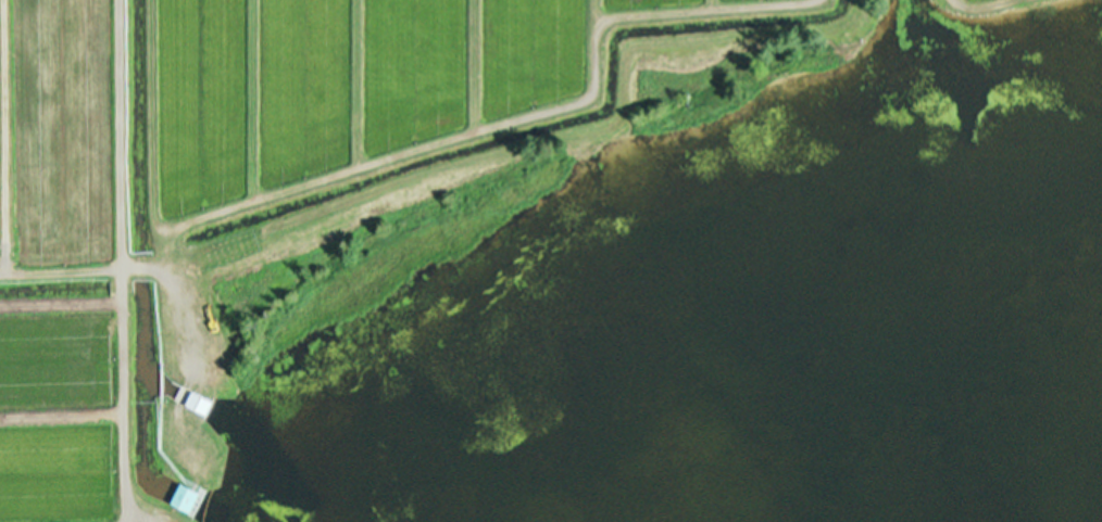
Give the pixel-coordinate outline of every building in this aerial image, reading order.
[(204,417),(212,403),(191,392),(184,406),(204,417)] [(170,506),(190,513),(197,492),(176,485),(170,506)]
